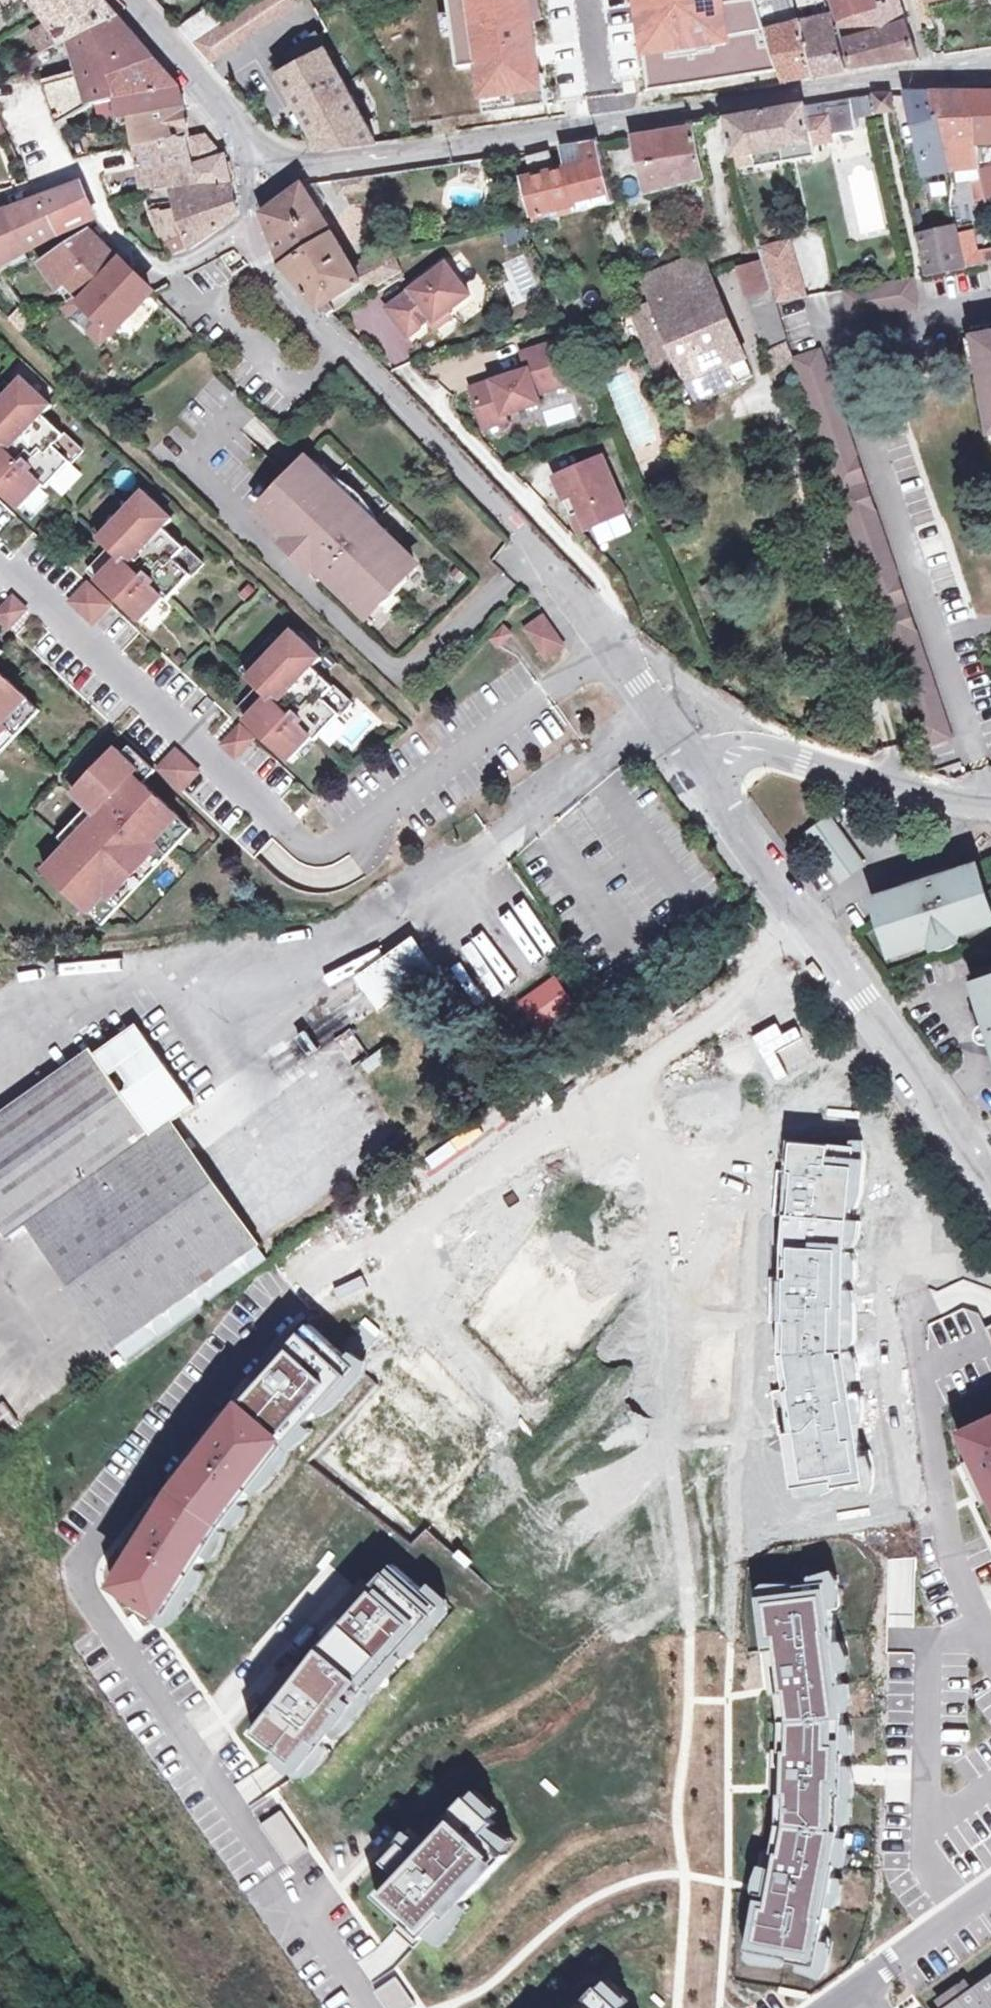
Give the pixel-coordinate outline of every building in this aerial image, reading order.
[(71,39),(116,18),(101,0),(0,0),(0,4),(10,25),(37,5),(49,23),(33,35),(44,51),(71,39)] [(192,44),(209,64),(304,0),(258,0),(221,25),(192,44)] [(451,36),(455,67),(471,65),(476,100),(542,91),(532,20),(541,18),(538,0),(445,0),(447,13),(438,14),(442,37),(451,36)] [(644,45),(739,30),(734,0),(637,0),(644,45)] [(800,24),(792,0),(790,0),(770,5),(774,22),(765,24),(768,31),(800,24)] [(839,20),(877,7),(874,0),(833,0),(839,20)] [(839,20),(846,42),(907,23),(900,0),(898,0),(877,7),(839,20)] [(931,18),(925,1),(925,0),(914,0),(924,32),(935,28),(931,18)] [(774,22),(770,5),(760,7),(765,24),(774,22)] [(192,44),(221,25),(210,7),(179,28),(192,44)] [(830,17),(800,24),(813,77),(823,75),(831,74),(845,71),(830,17)] [(116,18),(71,39),(81,76),(45,86),(58,123),(63,120),(87,105),(118,99),(114,74),(153,60),(116,18)] [(918,60),(907,23),(846,42),(853,70),(918,60)] [(788,82),(799,80),(813,77),(800,24),(768,31),(783,83),(788,82)] [(377,143),(323,45),(271,73),(314,153),(377,143)] [(32,73),(39,70),(34,56),(27,59),(32,73)] [(178,89),(153,60),(114,74),(118,99),(123,126),(133,123),(136,147),(169,140),(188,136),(178,89)] [(979,167),(976,140),(971,93),(954,94),(933,94),(949,171),(979,167)] [(971,93),(976,140),(990,140),(990,93),(974,93),(971,93)] [(888,95),(875,96),(878,114),(895,112),(891,94),(888,95)] [(924,175),(949,171),(933,94),(921,94),(908,94),(924,175)] [(870,96),(852,99),(857,121),(874,117),(870,96)] [(852,99),(826,103),(831,134),(858,129),(857,121),(852,99)] [(826,103),(806,107),(806,105),(773,110),(723,119),(723,122),(724,124),(726,126),(729,126),(734,156),(737,156),(755,153),(758,165),(816,155),(814,143),(832,140),(826,103)] [(694,128),(677,130),(664,132),(633,136),(646,193),(703,178),(694,128)] [(206,132),(188,136),(169,140),(178,178),(182,192),(231,184),(228,169),(225,154),(206,132)] [(169,140),(136,147),(141,184),(178,178),(169,140)] [(562,147),(568,167),(602,159),(598,142),(566,146),(562,147)] [(548,152),(525,158),(530,177),(521,180),(531,220),(613,204),(602,159),(568,167),(553,170),(548,152)] [(758,165),(755,153),(737,156),(739,168),(758,165)] [(530,177),(525,158),(516,160),(521,180),(530,177)] [(982,181),(986,202),(990,201),(990,165),(979,167),(982,181)] [(986,202),(982,181),(971,184),(977,214),(989,212),(986,202)] [(93,208),(82,183),(8,212),(7,209),(0,212),(0,267),(63,234),(58,223),(93,208)] [(237,215),(234,201),(231,184),(182,192),(186,211),(157,217),(156,211),(145,213),(146,218),(168,254),(192,246),(237,215)] [(299,284),(308,292),(328,314),(368,290),(302,185),(263,213),(284,266),(299,284)] [(97,216),(93,208),(58,223),(63,234),(97,216)] [(956,228),(920,235),(929,275),(965,269),(956,228)] [(42,263),(61,291),(67,287),(75,295),(82,302),(122,261),(106,245),(92,230),(42,263)] [(771,287),(777,307),(808,300),(790,245),(760,254),(771,287)] [(233,275),(235,273),(247,265),(240,258),(234,251),(221,258),(233,275)] [(376,285),(397,273),(387,258),(379,262),(374,254),(361,262),(376,285)] [(641,278),(652,301),(711,278),(702,254),(641,278)] [(115,334),(152,293),(137,277),(122,261),(82,302),(95,314),(86,322),(103,338),(112,331),(115,334)] [(445,261),(386,306),(408,334),(429,319),(432,317),(434,320),(446,310),(470,292),(445,261)] [(985,287),(990,287),(990,266),(982,267),(985,287)] [(944,276),(945,292),(968,291),(967,274),(944,276)] [(752,376),(711,278),(652,301),(634,308),(661,366),(678,358),(698,401),(752,376)] [(848,322),(919,308),(914,278),(843,293),(848,322)] [(61,291),(68,301),(75,295),(67,287),(61,291)] [(794,358),(777,307),(771,287),(747,293),(765,351),(772,368),(794,358)] [(74,311),(82,302),(75,295),(68,301),(66,302),(74,311)] [(432,317),(429,319),(434,326),(450,315),(446,310),(434,320),(432,317)] [(974,329),(982,380),(987,379),(988,390),(985,390),(990,424),(990,326),(974,329)] [(527,367),(471,386),(484,425),(506,418),(504,412),(539,400),(536,391),(565,382),(551,341),(522,350),(527,367)] [(821,350),(794,358),(925,748),(953,740),(821,350)] [(0,401),(0,492),(19,509),(41,485),(45,489),(70,462),(53,446),(63,435),(42,415),(51,405),(22,378),(0,401)] [(63,435),(53,446),(70,462),(80,451),(63,435)] [(600,452),(552,472),(561,493),(571,490),(585,523),(624,507),(600,452)] [(278,490),(262,507),(293,536),(285,545),(312,570),(320,562),(328,570),(325,573),(369,614),(384,599),(378,594),(397,575),(402,580),(416,565),(382,533),(385,531),(361,508),(359,511),(339,492),(341,490),(329,479),(325,483),(304,463),(289,478),(288,476),(276,489),(278,490)] [(571,490),(561,493),(576,527),(585,523),(571,490)] [(143,492),(99,539),(108,548),(118,558),(96,582),(140,623),(163,599),(167,603),(191,576),(174,560),(184,549),(163,529),(172,519),(143,492)] [(108,548),(86,573),(96,582),(118,558),(108,548)] [(184,549),(174,560),(191,576),(202,565),(184,549)] [(88,586),(71,605),(93,626),(111,608),(88,586)] [(0,609),(0,623),(7,629),(24,611),(10,598),(0,609)] [(543,617),(525,631),(546,659),(564,646),(543,617)] [(504,627),(491,641),(498,648),(511,634),(504,627)] [(292,631),(248,679),(257,688),(268,697),(246,722),(290,763),(312,739),(316,742),(341,716),(323,700),(334,689),(312,669),(322,659),(292,631)] [(8,730),(4,726),(27,701),(0,675),(0,739),(8,730)] [(268,697),(257,688),(235,712),(246,722),(268,697)] [(351,705),(334,689),(323,700),(341,716),(351,705)] [(4,726),(8,730),(16,738),(40,713),(27,701),(4,726)] [(253,741),(240,728),(222,746),(236,759),(253,741)] [(0,739),(0,755),(16,738),(8,730),(0,739)] [(115,750),(72,796),(94,818),(43,872),(90,916),(106,899),(110,903),(131,881),(161,849),(156,845),(180,820),(133,776),(138,771),(115,750)] [(176,752),(158,771),(181,792),(199,773),(176,752)] [(863,866),(830,819),(808,835),(840,882),(863,866)] [(180,820),(156,845),(161,849),(169,857),(192,832),(180,820)] [(161,849),(131,881),(139,888),(169,857),(161,849)] [(889,945),(901,941),(904,953),(937,942),(984,927),(981,915),(990,912),(990,905),(978,866),(951,875),(948,868),(938,871),(940,879),(916,887),(913,879),(899,884),(901,892),(875,900),(889,945)] [(938,871),(913,879),(916,887),(940,879),(938,871)] [(106,899),(90,916),(102,928),(139,888),(131,881),(110,903),(106,899)] [(984,927),(990,925),(990,912),(981,915),(984,927)] [(413,936),(356,976),(380,1010),(437,970),(413,936)] [(901,941),(889,945),(892,957),(904,953),(901,941)] [(972,974),(987,1020),(976,1024),(981,1039),(983,1043),(986,1044),(990,1045),(990,968),(972,974)] [(553,979),(529,996),(548,1023),(572,1005),(553,979)] [(529,996),(521,1002),(540,1028),(548,1023),(529,996)] [(259,1245),(171,1121),(195,1105),(143,1033),(128,1032),(0,1122),(0,1230),(6,1238),(14,1232),(27,1223),(115,1347),(259,1245)] [(859,1189),(884,1229),(922,1205),(897,1166),(859,1189)] [(14,1232),(102,1356),(115,1347),(27,1223),(14,1232)] [(364,1354),(382,1334),(364,1318),(346,1339),(364,1354)] [(275,1341),(220,1405),(270,1437),(320,1379),(275,1341)] [(353,1411),(376,1385),(364,1374),(341,1401),(353,1411)] [(22,1416),(7,1396),(0,1401),(0,1433),(22,1416)] [(220,1405),(160,1494),(211,1526),(270,1437),(220,1405)] [(990,1519),(990,1414),(951,1432),(990,1519)] [(160,1494),(103,1583),(153,1615),(211,1526),(160,1494)] [(363,1589),(313,1647),(358,1685),(408,1626),(363,1589)] [(843,1643),(774,1647),(779,1758),(851,1773),(843,1643)] [(313,1647),(252,1738),(302,1770),(358,1685),(313,1647)] [(779,1758),(756,1871),(829,1881),(851,1773),(779,1758)] [(245,1802),(283,1779),(272,1761),(234,1783),(245,1802)] [(463,1799),(377,1894),(424,1937),(511,1843),(463,1799)] [(284,1812),(264,1826),(282,1854),(303,1840),(284,1812)] [(378,1864),(393,1875),(421,1837),(406,1827),(378,1864)] [(756,1871),(738,1976),(807,1986),(829,1881),(756,1871)] [(377,1991),(388,2007),(412,2007),(416,2005),(397,1977),(377,1991)] [(951,2007),(990,2007),(990,1979),(951,2007)]
